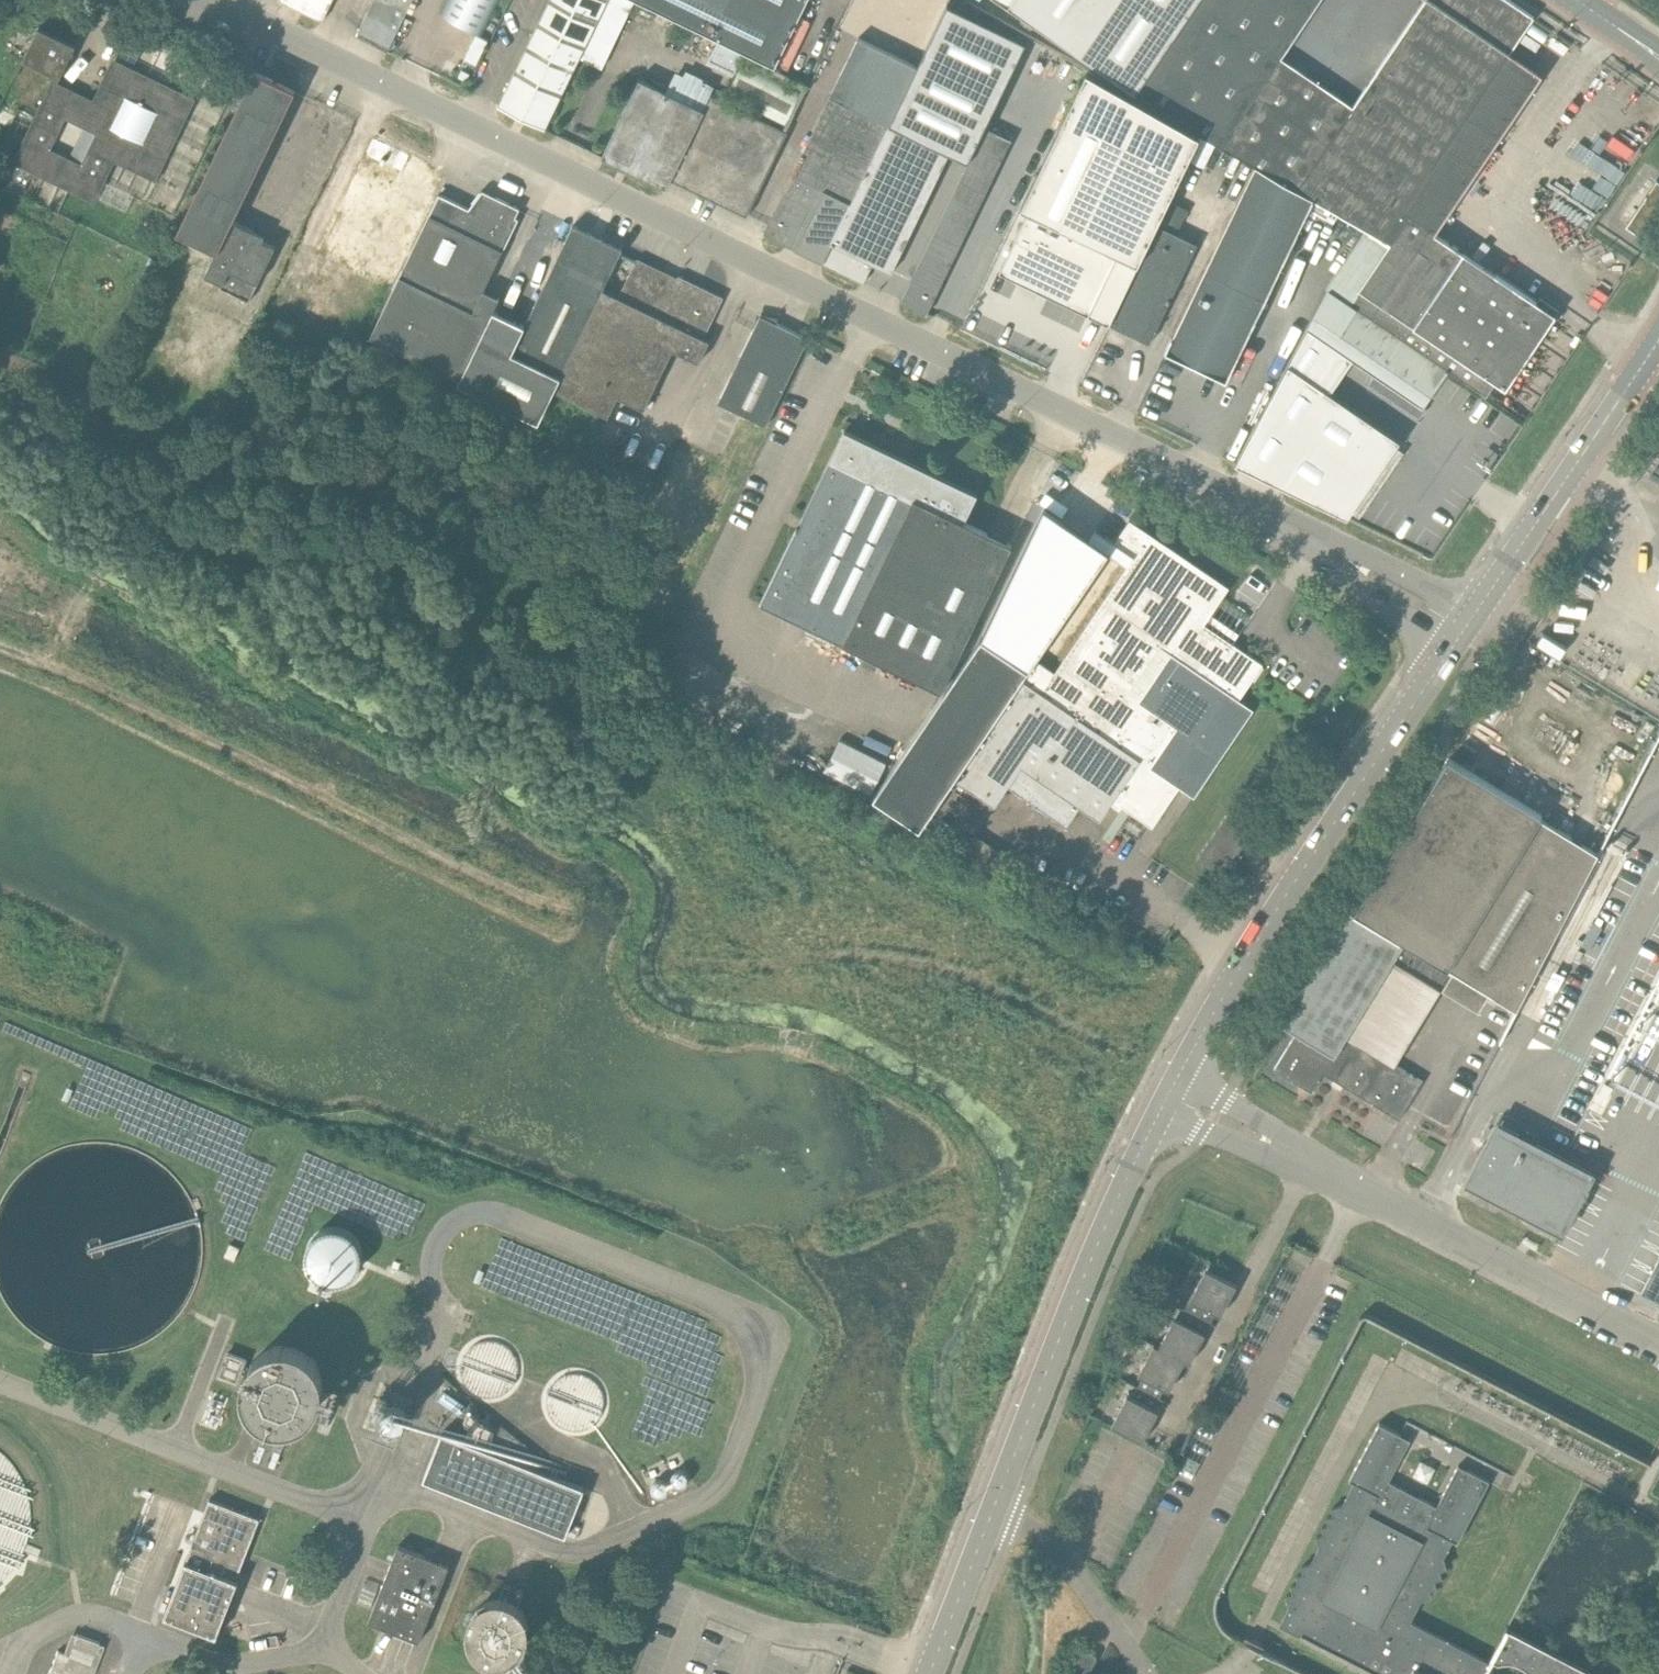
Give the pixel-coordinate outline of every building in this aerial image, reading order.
[(279,0),(322,21),(332,0),(279,0)] [(358,31),(389,47),(412,0),(373,0),(358,31)] [(483,35),(500,0),(448,0),(441,15),(469,28),(483,35)] [(498,106),(546,130),(608,0),(549,0),(498,106)] [(808,0),(638,0),(775,67),(808,0)] [(1008,6),(1080,55),(1118,0),(1012,0),(1008,6)] [(1080,55),(1137,94),(1201,0),(1118,0),(1080,55)] [(1341,216),(1383,240),(1402,211),(1534,17),(1508,0),(1425,0),(1353,107),(1281,59),(1321,0),(1201,0),(1137,94),(1135,97),(1200,135),(1255,167),(1313,199),(1341,216)] [(893,274),(924,203),(945,164),(949,154),(968,164),(986,127),(1027,42),(950,4),(918,67),(891,125),(823,263),(825,264),(824,265),(864,284),(872,264),(893,274)] [(38,28),(23,61),(60,79),(75,46),(38,28)] [(469,28),(463,40),(468,42),(463,53),(458,51),(453,61),(473,71),(489,38),(483,35),(469,28)] [(764,235),(823,263),(891,125),(918,67),(859,39),(764,235)] [(152,179),(189,101),(115,65),(95,107),(54,87),(17,165),(96,203),(115,161),(152,179)] [(458,78),(466,82),(470,75),(462,70),(458,78)] [(255,72),(177,233),(216,251),(204,275),(222,284),(221,287),(249,300),(275,247),(252,236),(255,231),(233,221),(295,91),(255,72)] [(1198,137),(1089,75),(1021,207),(1028,210),(999,270),(1110,324),(1157,226),(1198,137)] [(666,188),(670,180),(703,110),(639,79),(601,157),(666,188)] [(703,110),(670,180),(747,217),(787,132),(710,95),(703,110)] [(927,314),(1010,142),(986,127),(968,164),(963,172),(945,213),(901,301),(927,314)] [(1313,199),(1255,167),(1166,352),(1226,380),(1313,199)] [(1658,216),(1658,183),(1656,181),(1641,204),(1658,216)] [(495,302),(481,295),(518,219),(515,218),(519,209),(481,190),(472,208),(440,193),(371,335),(459,380),(491,313),(495,302)] [(1647,241),(1658,223),(1658,216),(1641,204),(1625,227),(1647,241)] [(1349,305),(1356,309),(1447,370),(1486,396),(1495,383),(1506,389),(1556,315),(1402,211),(1383,240),(1364,268),(1371,272),(1349,305)] [(573,225),(559,255),(523,328),(511,354),(559,377),(608,278),(620,254),(622,249),(573,225)] [(1157,226),(1110,324),(1150,343),(1197,244),(1157,226)] [(560,378),(554,390),(608,416),(618,397),(644,409),(673,350),(699,363),(710,341),(704,338),(723,298),(679,276),(676,281),(620,254),(608,278),(559,377),(560,378)] [(1423,407),(1447,370),(1356,309),(1349,305),(1328,290),(1234,464),(1347,518),(1366,491),(1374,496),(1389,474),(1380,469),(1400,441),(1330,393),(1352,359),(1375,375),(1370,382),(1385,393),(1390,385),(1423,407)] [(560,378),(559,377),(511,354),(523,328),(491,313),(459,380),(539,421),(554,390),(560,378)] [(777,324),(761,316),(718,403),(766,427),(808,339),(777,324)] [(796,529),(760,603),(942,691),(1012,546),(964,523),(979,495),(845,430),(801,520),(803,521),(799,530),(796,529)] [(1116,489),(1111,486),(1109,486),(1104,496),(1115,501),(1119,491),(1116,489)] [(1088,539),(1043,509),(982,637),(873,796),(920,828),(954,779),(994,806),(1008,786),(1066,826),(1080,807),(1100,820),(1111,804),(1119,810),(1122,807),(1152,828),(1180,787),(1193,794),(1253,709),(1239,700),(1264,664),(1205,624),(1230,588),(1130,519),(1113,543),(1094,531),(1088,539)] [(841,736),(826,768),(873,790),(888,757),(841,736)] [(1404,942),(1516,1011),(1598,854),(1541,819),(1543,816),(1448,758),(1354,911),(1347,907),(1279,1020),(1297,1031),(1274,1069),(1311,1092),(1323,1073),(1399,1120),(1423,1082),(1347,1035),(1390,964),(1439,994),(1451,974),(1403,944),(1404,942)] [(1588,1176),(1499,1129),(1472,1181),(1561,1227),(1588,1176)] [(316,1277),(321,1280),(326,1282),(331,1283),(336,1283),(341,1282),(346,1280),(351,1277),(355,1274),(358,1269),(360,1264),(361,1259),(361,1254),(361,1248),(359,1243),(356,1239),(353,1235),(348,1232),(344,1229),(338,1228),(333,1227),(327,1228),(322,1230),(318,1232),(314,1236),(310,1240),(308,1244),(306,1249),(306,1254),(306,1260),(307,1265),(309,1269),(312,1274),(316,1277)] [(1641,1294),(1658,1303),(1658,1260),(1641,1294)] [(1184,1310),(1211,1323),(1216,1313),(1221,1316),(1237,1285),(1205,1269),(1184,1310)] [(1158,1348),(1185,1362),(1185,1361),(1189,1364),(1211,1323),(1184,1310),(1179,1320),(1174,1317),(1158,1348)] [(504,1395),(516,1384),(521,1368),(516,1352),(504,1341),(487,1339),(472,1346),(463,1360),(463,1377),(472,1390),(488,1397),(504,1395)] [(1138,1387),(1159,1398),(1164,1388),(1169,1391),(1185,1362),(1158,1348),(1153,1345),(1138,1375),(1143,1377),(1138,1387)] [(228,1353),(220,1375),(244,1385),(244,1391),(245,1396),(247,1402),(250,1407),(248,1408),(255,1416),(256,1415),(262,1420),(268,1423),(273,1424),(277,1425),(284,1426),(284,1427),(294,1426),(294,1424),(299,1422),(304,1420),(308,1417),(312,1413),(316,1408),(319,1401),(321,1395),(322,1387),(322,1382),(321,1376),(319,1371),(316,1366),(318,1365),(311,1357),(310,1358),(304,1354),(297,1350),(289,1348),(282,1348),(282,1346),(272,1348),(272,1349),(267,1351),(261,1354),(256,1358),(253,1362),(228,1353)] [(587,1426),(600,1415),(605,1399),(600,1383),(587,1372),(571,1370),(556,1377),(547,1391),(547,1407),(556,1421),(571,1428),(587,1426)] [(1112,1425),(1138,1439),(1143,1442),(1159,1411),(1154,1409),(1159,1398),(1138,1387),(1132,1397),(1127,1395),(1112,1425)] [(1286,1595),(1289,1606),(1279,1625),(1375,1673),(1594,1673),(1510,1630),(1492,1664),(1411,1621),(1421,1601),(1432,1598),(1430,1590),(1437,1587),(1435,1580),(1443,1577),(1440,1570),(1448,1568),(1444,1557),(1454,1538),(1458,1540),(1490,1477),(1463,1463),(1440,1506),(1387,1478),(1409,1434),(1381,1420),(1351,1477),(1355,1480),(1342,1504),(1331,1507),(1334,1515),(1326,1517),(1328,1525),(1321,1527),(1323,1534),(1316,1536),(1319,1545),(1310,1563),(1301,1566),(1303,1573),(1296,1575),(1298,1583),(1291,1585),(1293,1593),(1286,1595)] [(442,1436),(423,1483),(565,1539),(583,1492),(442,1436)] [(22,1566),(35,1518),(21,1470),(0,1452),(0,1585),(22,1566)] [(238,1581),(236,1580),(260,1519),(209,1499),(164,1616),(217,1636),(238,1581)] [(357,1616),(420,1640),(449,1564),(386,1540),(357,1616)] [(469,1629),(470,1638),(472,1642),(474,1646),(477,1649),(480,1652),(484,1655),(488,1657),(493,1658),(497,1659),(501,1659),(506,1658),(510,1657),(514,1655),(518,1652),(521,1649),(524,1645),(526,1642),(527,1637),(528,1633),(528,1629),(528,1624),(527,1620),(525,1616),(523,1612),(520,1609),(519,1604),(523,1593),(504,1586),(501,1597),(497,1599),(493,1600),(489,1601),(485,1603),(481,1606),(478,1609),(475,1612),(473,1616),(471,1620),(470,1625),(469,1629)] [(99,1643),(77,1634),(68,1655),(58,1651),(49,1673),(88,1673),(99,1643)] [(1095,1662),(1096,1658),(1096,1655),(1095,1654),(1088,1651),(1085,1650),(1083,1650),(1074,1667),(1074,1670),(1074,1671),(1080,1673),(1088,1673),(1092,1666),(1095,1662)]
